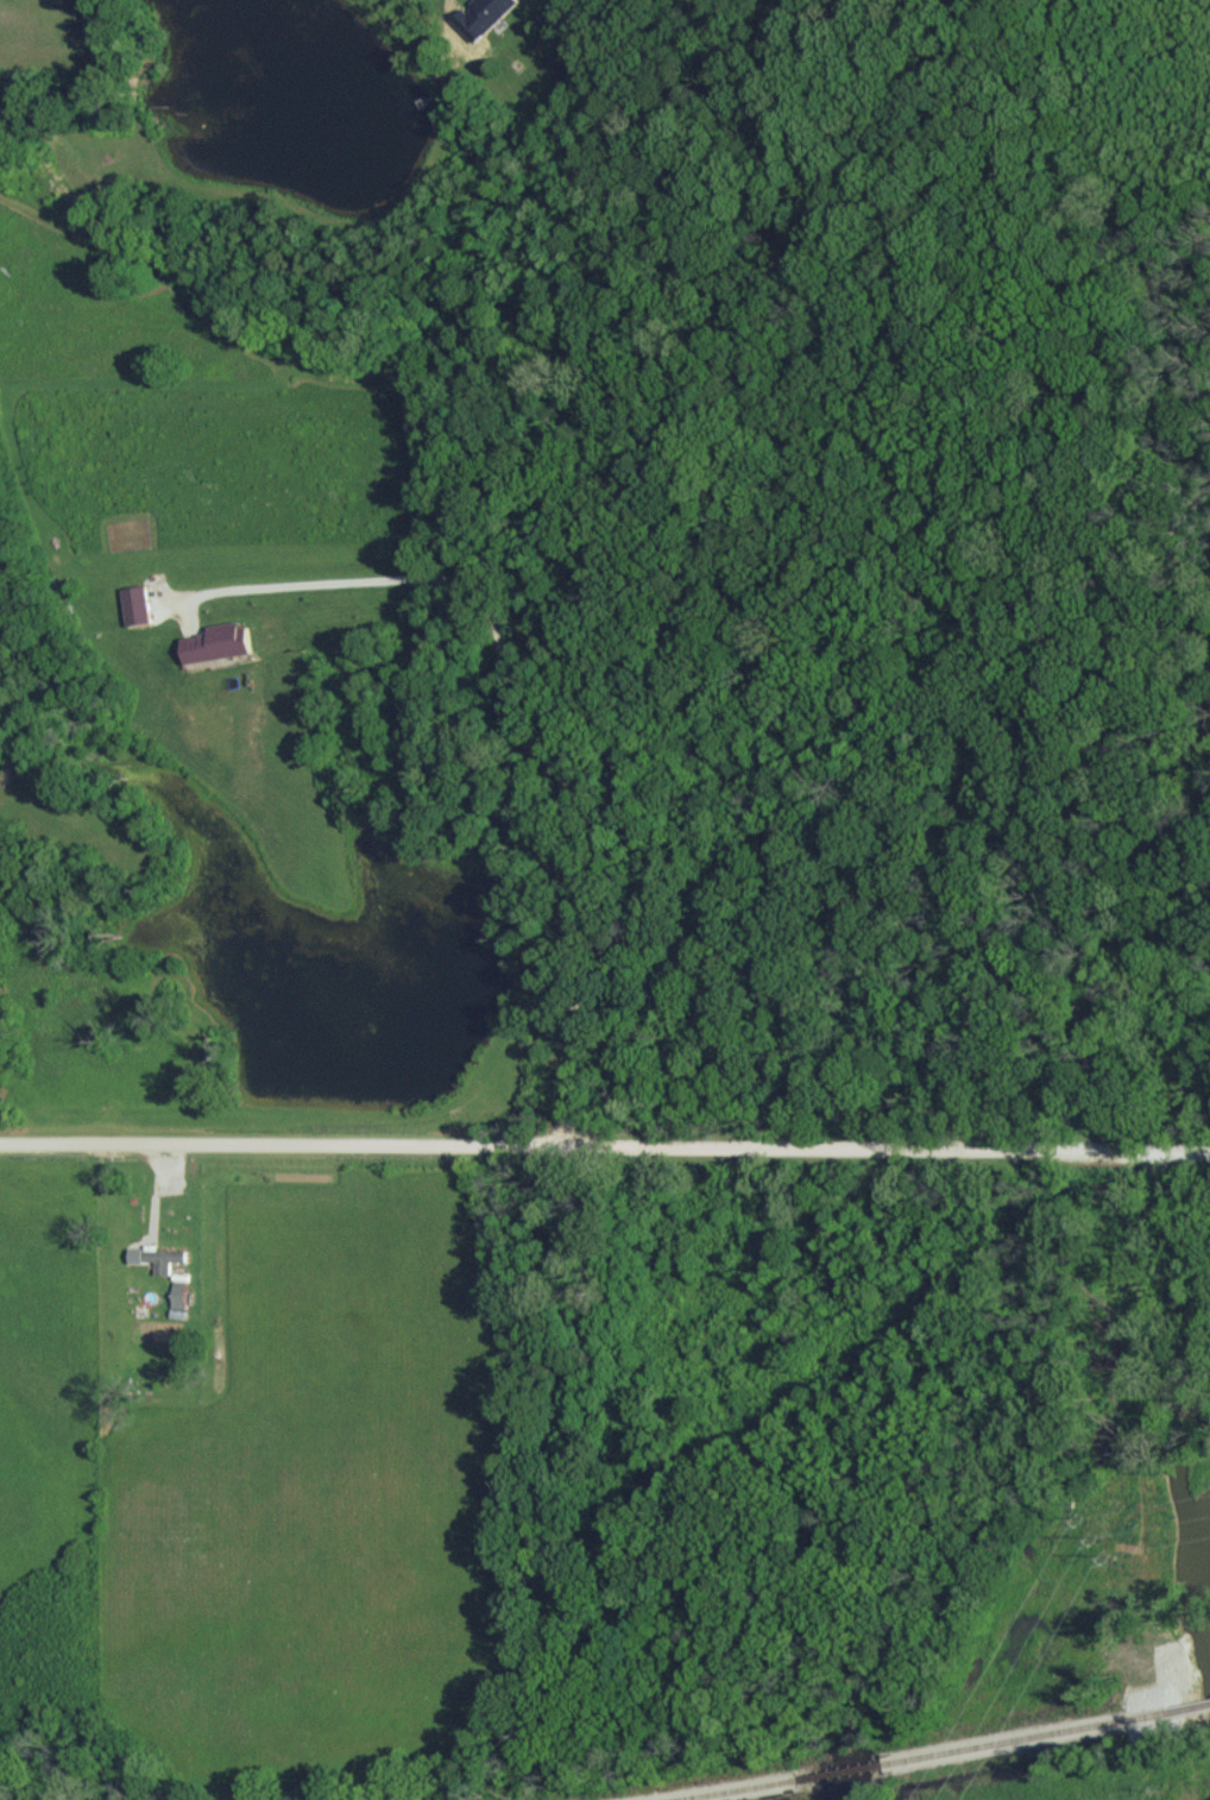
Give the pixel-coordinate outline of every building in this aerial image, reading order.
[(521,0),(474,0),(465,9),(486,32),(521,0)] [(155,621),(148,584),(124,588),(130,625),(155,621)] [(188,662),(256,653),(252,621),(210,626),(211,633),(184,637),(188,662)] [(187,1250),(131,1249),(131,1261),(157,1262),(157,1274),(172,1275),(172,1262),(187,1262),(187,1250)] [(173,1307),(187,1307),(188,1281),(174,1281),(173,1307)]
